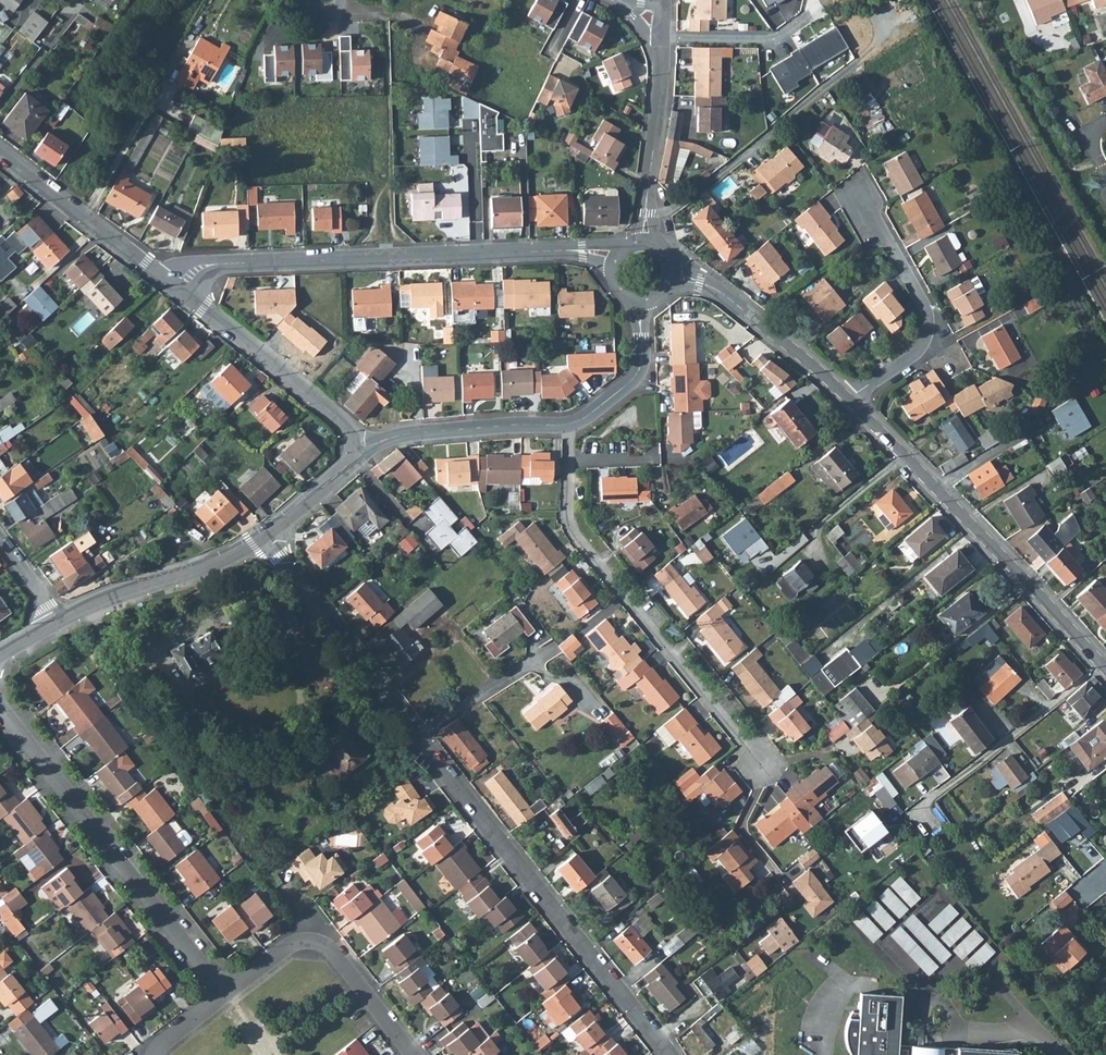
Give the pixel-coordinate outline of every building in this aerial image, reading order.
[(13,10),(20,0),(0,0),(0,1),(13,10)] [(527,16),(553,30),(567,4),(560,0),(535,0),(527,16)] [(689,30),(707,31),(707,19),(724,19),(725,0),(697,0),(697,6),(696,6),(696,8),(694,8),(693,18),(689,18),(689,30)] [(1036,25),(1050,19),(1049,16),(1065,9),(1061,0),(1025,0),(1036,25)] [(1105,2),(1105,0),(1091,0),(1094,8),(1105,4),(1105,2)] [(48,22),(34,11),(24,23),(38,34),(48,22)] [(431,29),(425,41),(432,44),(442,48),(439,54),(438,56),(439,57),(448,61),(454,49),(466,23),(440,11),(434,23),(439,25),(436,31),(431,29)] [(581,11),(567,37),(593,52),(607,26),(581,11)] [(79,13),(74,19),(105,40),(109,34),(108,34),(93,23),(79,13)] [(98,16),(93,23),(108,34),(113,27),(105,21),(98,16)] [(38,34),(24,23),(19,30),(32,41),(38,34)] [(848,48),(835,26),(818,36),(819,38),(816,40),(814,38),(798,48),(810,70),(848,48)] [(1088,34),(1082,36),(1085,43),(1090,41),(1088,34)] [(338,36),(340,80),(369,80),(368,50),(350,50),(349,35),(338,36)] [(1068,38),(1074,51),(1081,48),(1074,35),(1068,38)] [(219,48),(199,37),(176,78),(192,87),(199,75),(209,81),(229,47),(222,42),(219,48)] [(82,40),(80,44),(87,49),(90,45),(82,40)] [(301,44),(302,74),(320,73),(320,80),(331,80),(331,52),(320,52),(320,44),(301,44)] [(432,44),(429,50),(439,54),(442,48),(432,44)] [(263,54),(264,83),(275,82),(275,75),(293,75),(293,45),(274,46),(274,54),(263,54)] [(695,71),(694,96),(719,96),(720,57),(731,57),(731,47),(692,47),(691,65),(693,65),(695,65),(695,71)] [(770,71),(784,94),(798,86),(796,81),(812,72),(810,70),(798,48),(790,53),(791,55),(773,66),(774,68),(770,71)] [(439,57),(436,65),(448,71),(455,56),(456,56),(458,51),(454,49),(448,61),(439,57)] [(928,52),(896,72),(906,86),(937,67),(928,52)] [(601,61),(615,92),(631,84),(627,75),(630,74),(620,53),(601,61)] [(455,56),(448,71),(471,81),(478,66),(456,56),(455,56)] [(1099,59),(1082,68),(1090,81),(1079,87),(1087,104),(1105,94),(1105,72),(1105,70),(1099,59)] [(561,81),(548,74),(536,100),(546,105),(549,99),(554,101),(553,105),(557,116),(569,112),(567,107),(578,86),(565,80),(564,82),(561,81)] [(25,92),(4,119),(15,127),(13,129),(25,139),(47,110),(25,92)] [(870,92),(861,98),(868,111),(878,106),(870,92)] [(425,95),(424,113),(419,113),(419,128),(451,128),(452,96),(425,95)] [(719,96),(694,96),(694,107),(697,107),(697,114),(697,131),(719,132),(719,107),(725,107),(725,96),(719,96)] [(480,162),(485,161),(485,151),(503,150),(502,133),(496,133),(495,116),(498,112),(484,105),(478,102),(478,112),(480,162)] [(627,115),(631,108),(626,105),(622,112),(627,115)] [(162,116),(155,112),(146,127),(153,131),(162,116)] [(864,121),(873,140),(886,133),(876,112),(862,119),(864,121)] [(194,114),(187,129),(196,134),(217,145),(220,138),(223,129),(194,114)] [(51,115),(35,138),(40,141),(34,151),(54,164),(67,146),(48,132),(57,119),(51,115)] [(499,128),(514,128),(514,115),(499,115),(499,128)] [(4,119),(3,121),(13,129),(15,127),(4,119)] [(612,170),(622,153),(618,151),(623,143),(614,138),(620,129),(603,119),(592,138),(598,142),(592,152),(574,141),(579,131),(572,127),(564,141),(569,144),(580,150),(589,156),(612,170)] [(822,139),(830,128),(821,122),(813,133),(822,139)] [(817,148),(818,155),(827,161),(830,155),(839,161),(844,160),(849,152),(848,147),(842,144),(847,137),(831,126),(830,128),(822,139),(817,148)] [(153,131),(146,127),(139,139),(146,143),(153,131)] [(196,134),(193,139),(215,150),(217,147),(217,145),(196,134)] [(450,135),(420,135),(420,164),(459,165),(459,154),(450,154),(450,135)] [(217,145),(217,147),(228,146),(228,137),(220,138),(217,145)] [(228,137),(228,146),(245,146),(245,137),(228,137)] [(667,138),(658,181),(669,184),(669,182),(672,182),(670,180),(664,176),(668,138),(667,138)] [(664,176),(670,180),(672,182),(676,183),(689,149),(691,149),(708,157),(712,151),(693,142),(677,140),(668,138),(664,176)] [(139,139),(104,200),(113,205),(115,201),(119,204),(118,206),(138,217),(151,195),(127,181),(129,177),(127,176),(146,143),(139,139)] [(618,151),(622,153),(627,146),(623,143),(618,151)] [(569,144),(570,153),(576,157),(580,150),(569,144)] [(756,169),(775,191),(785,183),(789,183),(795,178),(795,174),(804,166),(787,146),(772,159),(772,162),(767,166),(765,163),(764,162),(756,169)] [(585,162),(589,156),(580,150),(576,157),(585,162)] [(899,195),(922,182),(905,151),(884,163),(892,179),(891,179),(899,195)] [(756,169),(751,173),(767,191),(770,195),(775,191),(756,169)] [(418,183),(418,192),(432,192),(432,183),(418,183)] [(758,183),(749,191),(756,200),(766,192),(758,183)] [(247,186),(247,204),(257,203),(256,186),(247,186)] [(605,190),(605,196),(617,196),(617,190),(615,188),(607,188),(605,190)] [(703,192),(699,196),(702,200),(708,195),(704,191),(703,192)] [(901,204),(921,239),(943,227),(924,191),(901,204)] [(411,192),(411,215),(433,214),(433,209),(441,209),(441,198),(433,199),(432,194),(432,192),(418,192),(411,192)] [(441,209),(441,218),(461,217),(460,193),(440,194),(441,198),(441,209)] [(979,207),(986,203),(980,193),(973,196),(979,207)] [(537,220),(537,224),(565,223),(564,207),(564,194),(535,195),(537,220)] [(573,194),(564,194),(564,207),(573,207),(573,194)] [(535,195),(527,196),(529,221),(537,220),(535,195)] [(707,205),(713,213),(719,209),(708,195),(702,200),(707,205)] [(583,196),(583,223),(618,223),(618,196),(617,196),(605,196),(583,196)] [(489,198),(491,229),(521,227),(519,197),(489,198)] [(802,226),(825,255),(844,240),(833,227),(835,226),(828,218),(830,217),(817,200),(794,219),(800,228),(802,226)] [(257,203),(257,225),(271,224),(271,227),(285,227),(285,233),(294,233),(294,203),(257,203)] [(157,205),(148,221),(175,236),(184,220),(174,214),(157,205)] [(202,212),(203,237),(214,236),(213,235),(238,234),(237,228),(248,228),(247,205),(236,205),(236,210),(202,212)] [(707,205),(691,219),(708,240),(724,226),(713,213),(707,205)] [(184,220),(175,236),(183,241),(190,222),(192,215),(178,207),(174,214),(184,220)] [(311,208),(312,229),(332,228),(332,231),(341,231),(340,207),(311,208)] [(13,262),(10,260),(8,257),(15,250),(18,253),(27,245),(33,251),(53,233),(37,214),(16,232),(14,230),(5,238),(1,234),(0,235),(0,274),(13,262)] [(708,240),(726,261),(742,247),(731,235),(734,233),(729,226),(726,228),(724,226),(708,240)] [(47,267),(68,249),(53,233),(33,251),(47,267)] [(945,236),(953,250),(959,247),(960,244),(954,234),(951,233),(945,236)] [(1008,243),(1003,233),(993,239),(999,249),(1008,243)] [(945,236),(945,235),(924,247),(936,267),(933,269),(937,277),(960,264),(953,250),(945,236)] [(781,257),(768,241),(745,259),(751,266),(754,263),(761,272),(759,275),(765,283),(772,283),(789,269),(780,258),(781,257)] [(15,250),(8,257),(10,260),(18,253),(15,250)] [(79,287),(98,269),(83,254),(64,271),(65,272),(79,287)] [(0,274),(0,280),(0,281),(16,266),(13,262),(0,274)] [(105,314),(121,299),(101,278),(104,276),(98,269),(79,287),(85,293),(85,292),(105,314)] [(59,277),(73,292),(79,287),(65,272),(59,277)] [(236,276),(229,277),(225,286),(232,288),(236,276)] [(513,280),(513,279),(502,280),(503,307),(513,306),(513,308),(530,307),(549,306),(549,281),(530,282),(524,282),(524,280),(513,280)] [(803,295),(824,321),(844,305),(823,279),(803,295)] [(982,304),(968,279),(945,292),(950,301),(952,300),(961,315),(959,316),(965,327),(984,316),(979,306),(982,304)] [(461,284),(460,281),(450,282),(451,309),(452,322),(471,322),(474,319),(473,308),(493,308),(492,283),(474,284),(474,287),(470,287),(470,284),(461,284)] [(409,283),(409,284),(399,284),(399,293),(410,292),(411,305),(411,307),(429,306),(429,316),(443,316),(441,282),(409,283)] [(391,315),(389,284),(380,284),(381,288),(372,289),(372,291),(364,292),(364,289),(351,290),(352,317),(365,316),(391,315)] [(58,306),(38,285),(23,298),(43,320),(58,306)] [(1015,285),(1005,292),(1009,297),(1018,290),(1015,285)] [(275,289),(254,290),(255,313),(277,312),(283,318),(295,305),(294,288),(284,289),(285,291),(276,292),(275,289)] [(566,292),(566,288),(557,288),(558,317),(593,316),(592,291),(579,291),(579,293),(566,294),(566,292)] [(410,292),(399,293),(400,306),(411,305),(410,292)] [(1043,305),(1038,295),(1037,296),(1023,304),(1028,313),(1043,305)] [(5,315),(16,305),(9,297),(0,305),(0,320),(5,315)] [(826,337),(840,354),(884,317),(871,301),(839,327),(838,326),(826,337)] [(549,315),(549,306),(530,307),(530,316),(549,315)] [(159,344),(181,324),(167,309),(152,324),(161,332),(154,339),(159,344)] [(20,341),(25,336),(5,315),(0,320),(13,334),(20,341)] [(108,348),(133,324),(124,315),(100,339),(108,348)] [(365,316),(352,317),(353,330),(366,330),(365,316)] [(695,364),(694,323),(670,323),(671,355),(669,355),(669,364),(672,364),(695,364)] [(1002,324),(980,336),(999,369),(1020,357),(1002,324)] [(453,343),(452,326),(442,327),(443,343),(453,343)] [(139,353),(147,345),(144,342),(153,334),(148,328),(130,345),(139,353)] [(181,361),(201,343),(195,336),(192,339),(190,336),(190,334),(185,328),(166,345),(181,361)] [(504,341),(504,330),(490,330),(491,341),(504,341)] [(200,359),(214,346),(208,339),(193,352),(200,359)] [(378,348),(371,348),(355,367),(360,371),(367,377),(352,394),(345,388),(337,398),(361,419),(378,400),(382,404),(389,396),(370,379),(368,377),(370,374),(373,376),(379,381),(395,363),(378,348)] [(723,360),(730,355),(725,348),(718,353),(723,360)] [(730,355),(723,360),(721,362),(720,363),(728,371),(731,368),(742,360),(735,351),(730,355)] [(567,368),(578,381),(579,383),(591,373),(607,372),(606,353),(566,355),(567,368)] [(767,361),(760,354),(752,362),(774,384),(783,394),(796,383),(788,375),(768,360),(767,361)] [(224,409),(250,384),(229,362),(201,389),(201,393),(206,398),(210,398),(220,409),(224,409)] [(673,412),(691,411),(700,411),(703,411),(702,399),(708,399),(710,396),(710,383),(707,380),(699,381),(698,363),(695,364),(672,364),(672,377),(673,392),(673,412)] [(454,400),(453,376),(437,377),(436,365),(421,365),(421,377),(423,404),(431,404),(431,401),(454,400)] [(578,381),(567,368),(562,370),(556,374),(540,375),(541,392),(541,398),(564,397),(574,389),(572,386),(578,381)] [(941,383),(932,369),(925,374),(931,383),(924,387),(918,379),(908,385),(914,394),(899,403),(912,422),(942,402),(945,408),(954,402),(950,397),(941,383)] [(500,371),(501,398),(510,397),(510,395),(532,394),(532,392),(541,392),(540,375),(540,372),(532,372),(532,370),(500,371)] [(734,371),(731,374),(739,383),(744,379),(735,370),(734,371)] [(352,394),(367,377),(360,371),(345,388),(352,394)] [(493,397),(492,372),(461,374),(462,401),(471,400),(471,397),(493,397)] [(66,388),(72,383),(63,374),(57,380),(66,388)] [(982,387),(976,390),(973,384),(958,393),(969,413),(984,405),(985,406),(990,408),(998,404),(997,402),(1004,398),(1005,399),(1012,395),(1010,391),(1013,384),(996,377),(981,385),(982,387)] [(783,394),(774,384),(768,390),(776,399),(783,394)] [(67,398),(72,395),(66,389),(62,392),(67,398)] [(16,400),(11,392),(0,400),(0,411),(16,400)] [(954,402),(963,417),(969,413),(958,393),(950,397),(954,402)] [(91,415),(95,411),(79,394),(75,397),(89,413),(91,415)] [(272,431),(286,417),(270,400),(269,401),(263,395),(250,407),(257,414),(256,415),(272,431)] [(1073,397),(1061,404),(1051,410),(1062,429),(1065,428),(1071,437),(1090,426),(1073,397)] [(814,432),(788,399),(761,420),(768,429),(776,423),(795,447),(814,432)] [(407,408),(403,412),(408,416),(412,412),(407,408)] [(43,421),(53,415),(49,410),(40,417),(43,421)] [(691,411),(673,412),(667,412),(668,434),(666,434),(667,444),(672,444),(672,452),(680,452),(689,446),(689,443),(693,443),(692,429),(691,411)] [(691,411),(692,429),(699,428),(700,426),(700,411),(691,411)] [(93,441),(103,434),(89,413),(79,419),(93,441)] [(940,428),(943,426),(959,452),(973,443),(954,413),(937,423),(940,428)] [(3,442),(24,428),(20,422),(10,429),(6,424),(0,428),(0,444),(3,442)] [(977,438),(985,449),(1003,439),(996,427),(977,438)] [(296,473),(320,451),(303,433),(279,455),(296,473)] [(1008,439),(963,466),(982,497),(1002,485),(1002,484),(1008,480),(1003,472),(997,476),(988,462),(1013,447),(1008,439)] [(125,451),(143,469),(148,464),(131,445),(125,451)] [(202,460),(207,455),(198,445),(192,451),(202,460)] [(683,457),(692,450),(689,446),(680,452),(683,457)] [(858,474),(834,446),(817,461),(832,479),(825,484),(833,494),(858,474)] [(413,467),(397,448),(370,470),(377,478),(388,469),(406,489),(421,476),(419,474),(413,467)] [(520,455),(520,477),(520,484),(538,484),(542,482),(550,482),(553,479),(553,460),(549,460),(549,455),(540,455),(540,452),(532,452),(529,455),(520,455)] [(1066,452),(1045,465),(1052,476),(1073,463),(1066,452)] [(948,461),(939,466),(944,474),(967,460),(964,453),(953,460),(952,459),(948,461)] [(478,457),(477,481),(485,482),(485,483),(520,484),(520,477),(520,455),(511,455),(511,457),(503,457),(496,457),(496,454),(486,454),(486,457),(478,457)] [(467,455),(467,457),(458,458),(458,460),(446,461),(446,458),(435,459),(436,480),(440,483),(447,483),(468,481),(469,484),(477,483),(477,481),(478,457),(478,455),(467,455)] [(19,462),(27,475),(35,469),(26,457),(19,462)] [(421,459),(413,467),(419,474),(427,467),(421,459)] [(825,484),(832,479),(817,461),(810,466),(825,484)] [(3,501),(21,488),(32,481),(27,475),(19,462),(8,470),(0,475),(0,497),(3,501)] [(256,506),(280,485),(263,466),(239,488),(256,506)] [(90,475),(94,482),(101,477),(96,471),(90,475)] [(785,486),(794,480),(787,471),(779,478),(785,486)] [(37,488),(52,478),(48,472),(33,482),(37,488)] [(609,477),(601,477),(601,500),(608,500),(608,501),(637,500),(636,478),(626,478),(609,479),(609,477)] [(785,486),(779,478),(752,499),(757,506),(762,502),(763,504),(785,486)] [(399,503),(380,481),(371,488),(391,511),(399,503)] [(485,482),(477,481),(477,483),(477,486),(479,492),(485,492),(485,483),(485,482)] [(169,509),(175,504),(157,484),(150,488),(169,509)] [(1003,500),(1021,529),(1043,515),(1032,497),(1035,494),(1029,484),(1003,500)] [(34,547),(53,534),(43,519),(77,497),(70,486),(43,504),(35,509),(17,521),(34,547)] [(1087,502),(1094,497),(1088,487),(1080,492),(1087,502)] [(21,490),(21,488),(3,501),(3,502),(21,490)] [(17,521),(35,509),(43,504),(32,488),(24,493),(23,491),(4,504),(17,521)] [(360,488),(335,509),(353,530),(368,516),(378,528),(388,520),(360,488)] [(247,508),(243,504),(230,490),(224,496),(218,489),(194,512),(214,532),(237,510),(241,514),(247,508)] [(911,512),(892,489),(875,503),(883,512),(894,526),(911,512)] [(3,502),(4,504),(23,491),(21,490),(3,502)] [(699,501),(694,494),(676,508),(674,505),(667,511),(682,530),(712,508),(706,500),(701,499),(699,501)] [(458,518),(439,497),(422,511),(430,521),(433,519),(437,523),(434,525),(425,534),(440,550),(448,543),(460,557),(478,541),(469,531),(467,528),(465,526),(457,533),(450,525),(458,518)] [(752,499),(746,503),(751,510),(757,506),(752,499)] [(422,511),(416,504),(411,508),(405,510),(412,519),(422,511)] [(94,510),(90,517),(97,522),(101,515),(94,510)] [(889,531),(894,526),(883,512),(877,517),(889,531)] [(1026,541),(1045,562),(1062,547),(1063,546),(1068,541),(1080,531),(1080,530),(1072,513),(1059,524),(1057,530),(1053,534),(1044,525),(1026,541)] [(465,516),(459,520),(465,526),(467,528),(469,531),(474,527),(465,516)] [(396,527),(401,523),(397,517),(392,522),(396,527)] [(750,517),(723,532),(735,555),(745,549),(749,557),(767,547),(750,517)] [(944,534),(930,517),(904,539),(904,540),(917,556),(944,534)] [(525,528),(519,521),(497,538),(504,546),(514,538),(544,574),(565,557),(559,550),(557,551),(533,522),(525,528)] [(403,537),(409,532),(402,523),(396,528),(403,537)] [(843,532),(837,525),(825,535),(831,543),(843,532)] [(1088,526),(1080,530),(1083,535),(1091,530),(1088,526)] [(638,534),(633,527),(618,539),(623,546),(635,560),(632,563),(639,571),(655,558),(648,550),(653,546),(641,532),(638,534)] [(345,546),(330,528),(305,549),(320,567),(345,546)] [(64,577),(86,562),(79,551),(71,540),(49,555),(64,577)] [(910,562),(917,556),(904,540),(897,546),(910,562)] [(373,557),(380,551),(371,541),(368,544),(367,549),(373,557)] [(1068,541),(1063,546),(1062,547),(1071,558),(1078,552),(1068,541)] [(632,563),(635,560),(623,546),(620,548),(632,563)] [(713,557),(704,546),(695,553),(704,564),(713,557)] [(1071,558),(1062,547),(1045,562),(1065,584),(1082,569),(1071,558)] [(91,559),(83,548),(79,551),(86,562),(87,561),(91,559)] [(924,575),(939,594),(972,568),(956,549),(924,575)] [(856,559),(850,551),(843,557),(854,570),(861,565),(856,559)] [(91,559),(87,561),(86,562),(64,577),(53,583),(57,592),(60,594),(94,572),(106,564),(99,554),(91,559)] [(861,565),(865,561),(861,555),(856,559),(861,565)] [(854,570),(843,557),(836,562),(848,576),(854,570)] [(814,578),(800,561),(782,575),(788,583),(780,591),(787,600),(788,599),(791,599),(790,597),(793,598),(793,595),(795,596),(795,594),(796,593),(802,587),(811,580),(814,578)] [(689,587),(678,574),(669,562),(653,575),(663,587),(687,615),(705,601),(692,585),(689,587)] [(578,578),(571,569),(554,583),(568,599),(572,605),(569,607),(570,608),(577,618),(578,618),(597,603),(590,595),(584,587),(586,585),(579,577),(578,578)] [(780,591),(788,583),(782,575),(776,580),(776,583),(779,587),(780,591)] [(1088,612),(1095,619),(1105,610),(1105,588),(1097,578),(1077,596),(1090,610),(1088,612)] [(811,580),(802,587),(808,593),(816,587),(811,580)] [(383,604),(364,582),(346,598),(356,609),(357,608),(360,612),(359,613),(365,620),(367,618),(376,628),(394,612),(385,602),(383,604)] [(592,593),(586,585),(584,587),(590,595),(592,593)] [(442,603),(428,588),(392,619),(376,632),(401,664),(423,647),(416,639),(412,643),(399,626),(405,621),(412,629),(442,603)] [(938,615),(954,635),(983,612),(967,592),(938,615)] [(1077,596),(1075,597),(1088,612),(1090,610),(1077,596)] [(732,606),(724,597),(694,621),(701,629),(699,631),(705,638),(707,637),(710,640),(708,642),(720,656),(724,662),(744,646),(740,641),(733,632),(730,634),(723,625),(725,623),(720,615),(732,606)] [(9,612),(0,599),(0,618),(9,612)] [(515,606),(483,630),(490,640),(483,645),(493,658),(502,651),(503,646),(506,644),(523,631),(527,636),(534,631),(515,606)] [(1032,620),(1020,606),(1004,621),(1028,647),(1044,633),(1037,625),(1036,626),(1031,621),(1032,620)] [(572,622),(577,618),(570,608),(564,612),(572,622)] [(1095,619),(1097,621),(1105,632),(1105,610),(1095,619)] [(998,626),(992,617),(986,622),(992,631),(998,626)] [(614,630),(605,619),(585,635),(597,650),(603,650),(609,658),(608,668),(618,668),(623,675),(642,660),(636,654),(641,650),(634,642),(630,645),(622,635),(618,638),(616,640),(613,636),(613,633),(614,630)] [(989,641),(996,635),(992,631),(986,622),(978,628),(983,633),(989,641)] [(730,634),(733,632),(725,623),(723,625),(730,634)] [(969,644),(983,633),(978,628),(965,639),(969,644)] [(182,642),(170,650),(186,677),(199,670),(197,668),(221,653),(209,632),(184,646),(182,642)] [(791,641),(784,632),(777,637),(784,646),(791,641)] [(572,634),(558,646),(570,660),(576,655),(572,651),(580,644),(572,634)] [(809,658),(794,639),(791,641),(784,646),(799,666),(809,658)] [(965,639),(955,646),(959,652),(969,644),(965,639)] [(762,655),(756,647),(732,667),(737,673),(736,674),(741,681),(740,682),(751,695),(753,694),(756,697),(763,706),(770,701),(776,708),(783,702),(794,693),(787,685),(779,691),(755,660),(762,655)] [(1073,666),(1060,652),(1044,666),(1058,681),(1050,687),(1043,679),(1036,685),(1049,700),(1055,693),(1060,691),(1081,674),(1074,665),(1073,666)] [(809,658),(799,666),(808,677),(819,669),(822,666),(813,655),(809,658)] [(1018,677),(998,655),(983,669),(985,671),(978,677),(984,683),(978,688),(993,704),(1008,689),(1006,688),(1018,677)] [(97,667),(103,662),(98,656),(92,660),(97,667)] [(73,685),(53,659),(31,677),(45,695),(43,696),(49,704),(55,700),(73,685)] [(662,681),(651,667),(649,668),(642,659),(642,660),(623,675),(616,681),(623,690),(634,681),(645,694),(643,696),(658,714),(679,697),(666,682),(664,684),(662,681)] [(869,667),(865,662),(860,666),(864,671),(869,667)] [(833,686),(819,669),(808,677),(822,695),(833,686)] [(78,682),(73,685),(55,700),(66,714),(69,712),(77,723),(74,725),(72,727),(78,734),(103,714),(87,694),(95,688),(86,676),(78,682)] [(1008,689),(1020,678),(1018,677),(1006,688),(1008,689)] [(1103,700),(1086,682),(1065,700),(1083,719),(1103,700)] [(572,700),(558,684),(542,696),(543,698),(539,702),(538,701),(522,713),(536,730),(550,718),(552,720),(566,708),(565,706),(572,700)] [(849,729),(865,717),(871,712),(874,710),(856,687),(831,706),(842,720),(849,729)] [(122,699),(126,696),(122,689),(117,693),(122,699)] [(794,708),(802,702),(794,693),(783,702),(790,711),(794,708)] [(887,706),(892,702),(889,698),(884,702),(887,706)] [(790,711),(783,702),(776,708),(768,715),(780,730),(782,728),(786,734),(792,740),(809,727),(794,708),(790,711)] [(966,706),(948,720),(974,753),(992,739),(966,706)] [(697,723),(684,707),(663,725),(675,740),(675,741),(678,739),(699,765),(721,748),(708,732),(706,734),(704,736),(695,725),(697,723)] [(77,723),(69,712),(66,714),(74,725),(77,723)] [(628,730),(613,712),(600,722),(616,741),(628,730)] [(105,764),(115,756),(120,752),(126,748),(128,746),(103,714),(78,734),(83,740),(85,739),(88,737),(96,748),(94,750),(105,764)] [(875,730),(865,717),(849,729),(845,732),(851,740),(853,739),(859,747),(860,746),(864,751),(871,759),(879,753),(883,758),(891,751),(881,738),(883,737),(877,729),(875,730)] [(486,755),(457,718),(437,731),(447,742),(448,741),(456,751),(470,769),(472,767),(485,757),(486,755)] [(1102,719),(1069,744),(1082,763),(1084,761),(1093,763),(1094,764),(1105,755),(1105,724),(1102,719)] [(849,729),(842,720),(825,734),(832,743),(845,732),(849,729)] [(704,736),(706,734),(697,723),(695,725),(704,736)] [(675,740),(663,725),(655,731),(668,746),(675,740)] [(356,746),(341,726),(322,741),(345,771),(363,757),(355,747),(356,746)] [(147,743),(156,736),(150,729),(142,735),(147,743)] [(621,747),(633,736),(628,730),(616,741),(621,747)] [(1062,740),(1067,745),(1078,736),(1074,731),(1062,740)] [(94,750),(96,748),(88,737),(85,739),(94,750)] [(938,762),(921,739),(913,746),(918,752),(911,757),(892,772),(905,788),(938,762)] [(455,752),(456,751),(448,741),(447,742),(455,752)] [(911,757),(918,752),(913,746),(907,751),(911,757)] [(1025,777),(1010,755),(996,765),(996,766),(1001,772),(1015,792),(1016,791),(1024,785),(1036,777),(1032,772),(1025,777)] [(124,801),(141,788),(136,781),(135,782),(126,771),(115,756),(105,764),(95,772),(115,798),(117,796),(122,803),(124,801)] [(475,771),(488,761),(485,757),(472,767),(475,771)] [(1094,764),(1093,763),(1084,761),(1082,763),(1087,769),(1094,764)] [(719,771),(714,765),(694,781),(681,792),(682,793),(689,802),(702,791),(711,801),(714,799),(721,808),(742,791),(728,774),(724,777),(719,771)] [(811,826),(801,814),(812,805),(826,793),(824,791),(837,780),(825,765),(820,770),(818,768),(799,783),(798,781),(791,786),(792,787),(784,794),(787,797),(778,804),(780,807),(766,818),(764,816),(753,824),(773,847),(797,827),(802,834),(811,826)] [(995,777),(1001,772),(996,766),(990,770),(995,777)] [(614,773),(609,767),(583,787),(589,795),(605,782),(604,781),(614,773)] [(698,776),(691,768),(674,782),(681,790),(698,776)] [(724,777),(728,774),(723,768),(719,771),(724,777)] [(546,806),(539,798),(529,806),(501,770),(484,783),(518,825),(543,808),(546,806)] [(891,798),(897,794),(880,771),(875,776),(891,798)] [(891,798),(875,776),(862,786),(869,796),(873,793),(887,810),(896,804),(891,798)] [(392,788),(397,795),(410,785),(406,779),(392,788)] [(19,802),(14,796),(12,797),(2,784),(0,782),(0,817),(2,816),(19,802)] [(12,797),(14,796),(4,783),(2,784),(12,797)] [(433,806),(426,794),(420,798),(415,798),(416,793),(410,785),(397,795),(400,799),(393,804),(392,802),(384,807),(384,814),(388,820),(394,822),(404,815),(409,822),(433,806)] [(1019,796),(1028,790),(1024,785),(1016,791),(1019,796)] [(152,831),(165,821),(174,813),(154,788),(146,794),(141,788),(124,801),(130,808),(132,806),(134,804),(143,815),(140,817),(152,831)] [(574,794),(570,789),(564,793),(567,798),(574,794)] [(1040,827),(1046,823),(1072,804),(1062,791),(1031,814),(1040,827)] [(205,804),(198,795),(189,802),(196,811),(198,809),(205,804)] [(564,804),(559,796),(559,797),(546,806),(543,808),(565,837),(587,820),(580,811),(567,821),(558,808),(564,804)] [(19,802),(2,816),(24,844),(43,829),(45,827),(40,820),(42,818),(31,804),(29,806),(24,799),(19,802)] [(140,817),(143,815),(134,804),(132,806),(140,817)] [(203,816),(210,811),(205,804),(198,809),(203,816)] [(780,807),(778,804),(764,816),(766,818),(780,807)] [(1072,804),(1046,823),(1061,842),(1078,829),(1085,838),(1094,832),(1072,804)] [(811,826),(822,818),(812,805),(801,814),(811,826)] [(886,831),(870,811),(844,831),(860,851),(886,831)] [(970,825),(975,821),(971,815),(966,819),(970,825)] [(175,834),(165,821),(152,831),(145,836),(165,862),(185,847),(184,846),(175,834)] [(649,830),(643,822),(635,828),(641,836),(649,830)] [(1053,843),(1061,842),(1046,823),(1040,827),(1053,843)] [(447,841),(449,839),(437,824),(435,825),(447,841)] [(433,862),(452,847),(447,841),(435,825),(416,841),(422,849),(420,851),(431,864),(433,862)] [(632,843),(641,836),(635,828),(626,835),(632,843)] [(43,829),(24,844),(21,846),(13,852),(18,857),(25,851),(36,865),(28,871),(29,872),(34,879),(35,880),(63,858),(56,850),(46,837),(48,836),(43,829)] [(175,834),(184,846),(190,841),(191,838),(185,830),(181,829),(175,834)] [(739,838),(732,829),(721,838),(704,852),(711,861),(716,857),(727,871),(722,875),(731,886),(735,891),(743,884),(753,876),(747,869),(757,860),(750,852),(749,853),(746,856),(741,850),(744,847),(738,839),(739,838)] [(889,833),(875,840),(879,848),(894,841),(889,833)] [(56,850),(58,849),(48,836),(46,837),(56,850)] [(394,845),(398,849),(404,845),(401,840),(394,845)] [(452,847),(433,862),(455,890),(457,888),(477,872),(478,872),(469,861),(472,859),(464,849),(466,847),(460,840),(452,847)] [(930,850),(926,844),(917,851),(922,857),(930,850)] [(746,856),(749,853),(744,847),(741,850),(746,856)] [(219,878),(196,848),(174,865),(185,878),(193,888),(191,890),(196,897),(219,878)] [(307,848),(287,861),(294,871),(298,869),(305,880),(309,877),(311,876),(315,882),(316,883),(317,883),(316,883),(322,879),(328,880),(345,868),(335,853),(325,860),(320,853),(314,857),(307,848)] [(813,848),(798,860),(804,868),(819,856),(813,848)] [(1049,870),(1035,851),(1010,869),(1012,872),(1003,879),(1017,898),(1027,890),(1025,887),(1028,885),(1049,870)] [(237,865),(243,860),(238,852),(232,857),(237,865)] [(381,853),(371,859),(376,867),(386,860),(381,853)] [(586,882),(594,876),(575,853),(559,866),(564,873),(562,875),(575,891),(586,882)] [(478,872),(480,870),(472,859),(469,861),(478,872)] [(74,877),(66,867),(49,880),(41,887),(52,902),(59,897),(65,905),(66,904),(82,892),(76,884),(72,878),(74,877)] [(594,876),(586,882),(591,888),(590,890),(612,917),(633,900),(627,893),(625,895),(603,868),(594,876)] [(834,900),(809,869),(792,882),(807,901),(803,904),(813,916),(834,900)] [(463,894),(483,878),(477,872),(457,888),(463,894)] [(910,907),(920,898),(899,876),(889,885),(910,907)] [(484,877),(483,878),(463,894),(461,896),(478,917),(499,900),(493,892),(487,885),(490,884),(484,877)] [(183,880),(191,890),(193,888),(185,878),(183,880)] [(425,906),(407,883),(403,878),(395,884),(417,912),(425,906)] [(359,892),(352,883),(333,898),(345,913),(350,920),(352,918),(379,897),(381,895),(376,889),(374,890),(369,884),(361,891),(361,890),(359,892)] [(211,886),(204,892),(209,897),(216,892),(211,886)] [(1055,893),(1049,886),(1040,892),(1046,900),(1055,893)] [(82,892),(66,904),(88,932),(90,930),(108,916),(102,908),(91,895),(94,893),(88,887),(82,892)] [(898,919),(908,909),(888,887),(877,897),(898,919)] [(5,903),(19,892),(16,888),(2,899),(5,903)] [(793,899),(784,889),(777,895),(786,905),(793,899)] [(1072,899),(1064,890),(1051,901),(1056,907),(1058,910),(1072,899)] [(925,921),(946,901),(937,891),(915,911),(925,921)] [(7,906),(13,913),(27,902),(19,892),(5,903),(7,906)] [(233,908),(249,929),(252,932),(258,927),(256,925),(263,920),(272,914),(255,892),(233,908)] [(663,899),(658,892),(646,901),(652,908),(663,899)] [(104,907),(94,893),(91,895),(102,908),(104,907)] [(499,900),(478,917),(481,921),(486,916),(493,926),(496,924),(502,932),(521,917),(509,902),(504,896),(499,900)] [(59,910),(65,905),(59,897),(52,902),(59,910)] [(379,897),(352,918),(357,925),(359,923),(366,932),(368,931),(378,943),(400,925),(379,897)] [(343,915),(345,913),(333,898),(331,900),(343,915)] [(885,931),(895,921),(875,899),(864,909),(885,931)] [(521,917),(524,915),(512,900),(509,902),(521,917)] [(937,934),(958,913),(949,903),(927,924),(937,934)] [(249,929),(233,908),(230,904),(211,919),(228,941),(237,933),(240,936),(249,929)] [(13,913),(7,906),(1,910),(8,919),(4,923),(15,936),(24,928),(19,920),(13,913)] [(726,921),(729,918),(724,910),(720,913),(726,921)] [(108,916),(90,930),(112,958),(134,941),(128,933),(118,920),(120,918),(114,911),(108,916)] [(872,943),(883,933),(862,911),(851,921),(872,943)] [(726,921),(720,913),(705,925),(711,933),(726,921)] [(941,963),(951,953),(913,913),(902,923),(941,963)] [(783,921),(780,916),(766,927),(784,951),(791,945),(788,942),(795,937),(783,921)] [(949,947),(971,926),(961,916),(940,937),(949,947)] [(696,932),(705,925),(698,917),(689,924),(696,932)] [(19,920),(24,928),(27,931),(31,928),(22,918),(19,920)] [(128,933),(130,932),(120,918),(118,920),(128,933)] [(540,936),(529,922),(526,923),(538,938),(540,936)] [(637,935),(643,930),(636,922),(630,927),(637,935)] [(530,966),(547,952),(543,946),(544,945),(538,938),(526,923),(509,937),(516,946),(514,948),(524,960),(525,960),(530,966)] [(1071,932),(1062,923),(1039,946),(1047,955),(1051,951),(1067,968),(1085,951),(1069,934),(1071,932)] [(696,932),(689,924),(676,935),(683,943),(696,932)] [(630,927),(629,926),(613,940),(634,963),(649,949),(637,935),(630,927)] [(928,975),(938,966),(900,926),(890,935),(928,975)] [(27,931),(24,928),(15,936),(19,941),(28,933),(27,931)] [(444,934),(440,929),(434,934),(438,939),(444,934)] [(973,929),(952,949),(952,950),(961,959),(983,939),(973,929)] [(376,944),(378,943),(368,931),(366,932),(376,944)] [(1085,951),(1087,949),(1071,932),(1069,934),(1085,951)] [(391,966),(396,973),(420,955),(403,933),(382,950),(388,958),(393,965),(391,966)] [(447,951),(454,946),(446,935),(439,941),(447,951)] [(915,988),(925,978),(887,938),(877,947),(915,988)] [(973,972),(995,952),(985,942),(964,962),(973,972)] [(547,952),(530,966),(527,968),(545,989),(549,995),(558,988),(553,982),(559,978),(565,972),(566,972),(559,964),(554,957),(556,956),(551,949),(547,952)] [(132,955),(129,950),(123,954),(126,959),(132,955)] [(3,951),(0,954),(0,1000),(5,1006),(8,1003),(16,1014),(32,1001),(9,973),(7,975),(1,968),(11,960),(3,951)] [(1062,972),(1067,968),(1051,951),(1047,955),(1046,955),(1062,972)] [(419,1000),(432,990),(426,981),(428,979),(418,967),(425,961),(420,955),(396,973),(394,975),(399,981),(398,982),(404,989),(415,1003),(419,1000)] [(750,968),(761,960),(758,957),(748,965),(750,968)] [(750,968),(755,974),(766,965),(761,960),(750,968)] [(432,976),(435,974),(425,961),(418,967),(428,979),(426,981),(432,990),(439,985),(432,976)] [(43,975),(53,968),(48,962),(40,969),(43,975)] [(676,982),(660,962),(643,976),(649,983),(645,985),(653,995),(655,993),(662,1002),(669,1011),(684,998),(673,985),(676,982)] [(745,981),(755,974),(750,968),(748,965),(746,962),(741,966),(746,972),(743,974),(745,976),(743,978),(745,981)] [(737,977),(740,975),(733,965),(730,967),(737,977)] [(138,984),(150,999),(159,992),(163,988),(165,990),(172,985),(157,967),(153,970),(151,971),(149,969),(135,979),(138,984)] [(717,976),(711,968),(700,976),(717,1000),(729,990),(726,985),(737,977),(730,967),(717,976)] [(564,984),(570,979),(565,972),(559,978),(564,984)] [(553,982),(558,988),(564,984),(559,978),(553,982)] [(50,985),(46,980),(40,985),(45,990),(50,985)] [(475,999),(489,989),(484,982),(470,993),(475,999)] [(150,999),(138,984),(123,996),(127,1001),(120,1006),(133,1022),(144,1014),(142,1012),(145,1009),(153,1003),(150,999)] [(570,991),(564,984),(558,988),(549,995),(543,1000),(541,1002),(558,1024),(579,1007),(573,999),(568,992),(570,991)] [(432,990),(419,1000),(425,1008),(427,1006),(433,1013),(438,1020),(439,1020),(444,1026),(461,1012),(456,1006),(458,1005),(447,992),(446,994),(439,985),(432,990)] [(413,1005),(415,1003),(404,989),(402,991),(413,1005)] [(545,989),(538,994),(543,1000),(549,995),(545,989)] [(493,994),(490,990),(476,1001),(482,1008),(495,997),(493,994)] [(957,1048),(897,1044),(900,995),(860,992),(856,1054),(1016,1054),(1016,1052),(1016,1050),(1016,1048),(1014,1047),(1011,1047),(994,1050),(957,1047),(957,1048)] [(655,993),(653,995),(660,1003),(662,1002),(655,993)] [(120,1006),(127,1001),(123,996),(116,1000),(120,1006)] [(100,1006),(103,1011),(107,1016),(114,1010),(107,1001),(100,1006)] [(722,1007),(718,1002),(712,1007),(689,1027),(708,1050),(715,1044),(709,1037),(700,1026),(705,1022),(711,1016),(722,1007)] [(14,1030),(31,1017),(25,1008),(7,1022),(14,1030)] [(525,1014),(520,1008),(511,1015),(516,1021),(525,1014)] [(127,1027),(114,1010),(107,1016),(103,1011),(88,1022),(103,1042),(111,1035),(115,1033),(116,1035),(127,1027)] [(597,1026),(600,1024),(588,1010),(586,1011),(597,1026)] [(593,1051),(607,1040),(602,1034),(603,1033),(597,1026),(586,1011),(569,1025),(576,1034),(573,1036),(584,1049),(585,1048),(589,1054),(593,1051)] [(32,1016),(31,1017),(14,1030),(33,1054),(50,1054),(67,1041),(61,1033),(51,1041),(32,1016)] [(708,1026),(715,1021),(711,1016),(705,1022),(708,1026)] [(463,1022),(439,1040),(444,1047),(446,1045),(451,1052),(454,1054),(464,1054),(466,1053),(479,1043),(469,1030),(463,1022)] [(714,1032),(708,1026),(705,1022),(700,1026),(709,1037),(714,1032)] [(469,1030),(479,1043),(488,1036),(478,1023),(469,1030)] [(573,1036),(576,1034),(569,1025),(560,1032),(567,1041),(573,1036)] [(493,1043),(500,1038),(494,1031),(488,1036),(493,1043)] [(550,1040),(545,1034),(532,1044),(537,1050),(550,1040)] [(466,1053),(468,1054),(499,1054),(496,1051),(498,1049),(493,1043),(488,1036),(479,1043),(466,1053)] [(763,1049),(753,1036),(730,1054),(756,1054),(763,1049)] [(622,1050),(616,1043),(615,1044),(610,1037),(607,1040),(593,1051),(596,1054),(626,1054),(622,1050)] [(362,1052),(365,1050),(355,1038),(353,1040),(362,1052)] [(365,1050),(362,1052),(353,1040),(334,1054),(368,1054),(365,1050)]
